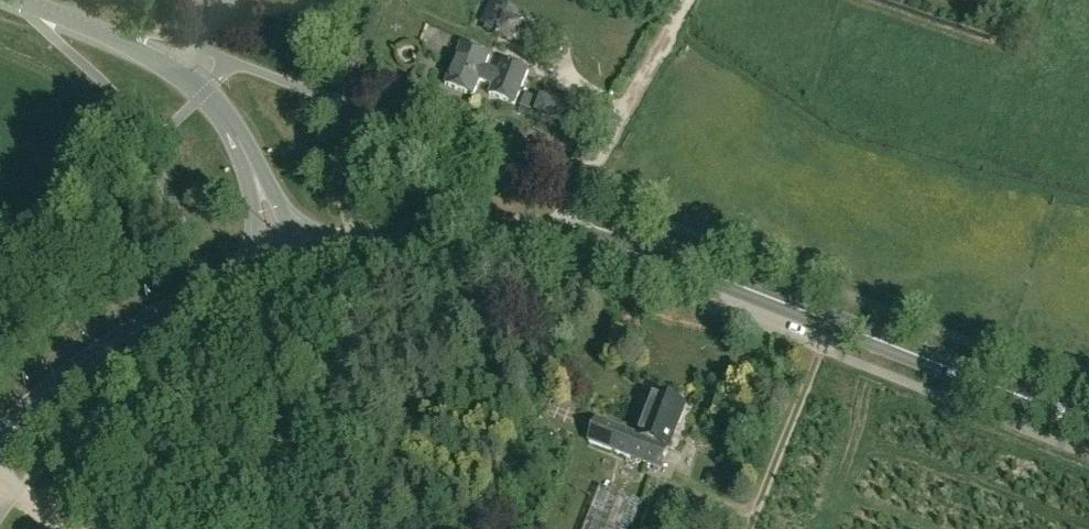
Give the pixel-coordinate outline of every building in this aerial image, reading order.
[(497,3),(485,31),(518,45),(527,24),(520,21),(523,14),(497,3)] [(490,96),(515,107),(529,73),(504,62),(498,77),(484,72),(490,57),(462,46),(446,86),(474,98),(480,82),(493,88),(490,96)] [(561,122),(566,109),(542,101),(537,113),(561,122)] [(614,453),(585,528),(630,528),(654,469),(660,471),(678,425),(680,426),(685,413),(683,412),(685,407),(682,405),(683,403),(672,398),(671,401),(656,395),(645,423),(642,422),(637,435),(597,420),(588,443),(614,453)]
